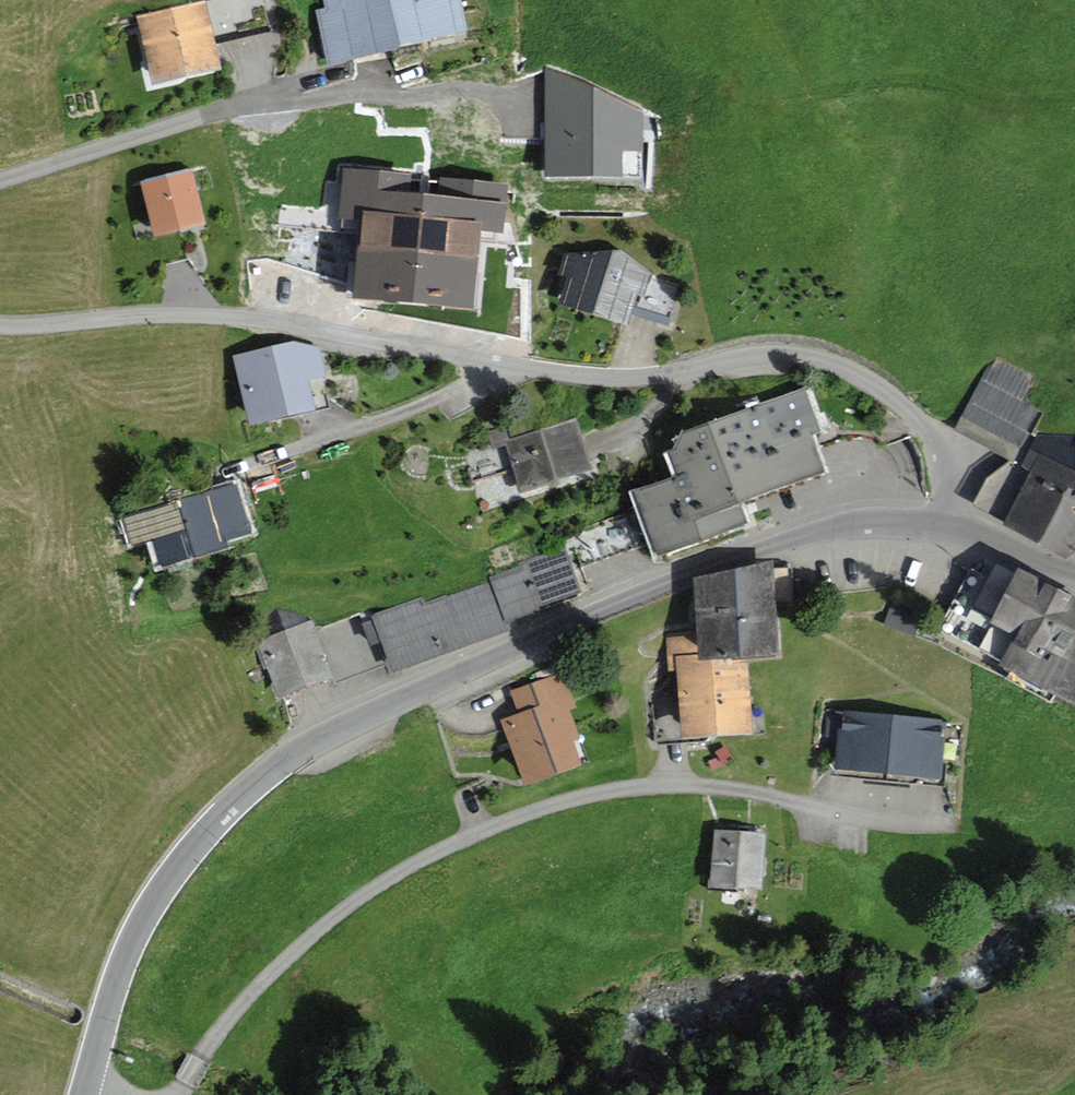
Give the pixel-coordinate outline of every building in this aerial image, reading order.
[(345,61),(478,29),(471,0),(331,0),(345,61)] [(217,3),(146,21),(164,88),(234,69),(217,3)] [(191,168),(139,181),(153,238),(205,225),(191,168)] [(690,274),(578,244),(562,302),(646,324),(651,304),(679,312),(690,274)] [(294,340),(233,357),(250,425),(339,407),(321,346),(294,340)] [(1030,376),(987,357),(955,430),(1024,461),(1046,412),(1019,400),(1030,376)] [(851,464),(822,391),(684,444),(695,474),(644,493),(668,556),(775,515),(768,496),(851,464)] [(586,418),(520,444),(539,493),(605,467),(586,418)] [(1003,524),(1066,558),(1074,543),(1074,468),(1039,453),(1003,524)] [(211,491),(135,513),(144,542),(154,538),(162,566),(228,547),(211,491)] [(593,593),(577,550),(500,580),(516,623),(593,593)] [(782,567),(714,574),(723,657),(792,650),(782,567)] [(1048,571),(1006,652),(1074,687),(1074,584),(1048,571)] [(986,575),(974,599),(990,607),(1002,583),(986,575)] [(457,649),(516,623),(500,580),(437,607),(457,649)] [(432,594),(381,616),(405,672),(457,649),(437,607),(432,594)] [(896,596),(888,613),(906,621),(913,603),(896,596)] [(317,621),(270,643),(296,699),(344,676),(317,621)] [(771,733),(760,664),(717,670),(713,647),(686,652),(701,744),(771,733)] [(532,709),(506,722),(544,795),(600,766),(569,706),(592,694),(574,659),(521,687),(532,709)] [(959,724),(835,710),(828,774),(952,788),(959,724)] [(774,833),(724,829),(720,883),(770,887),(774,833)]
